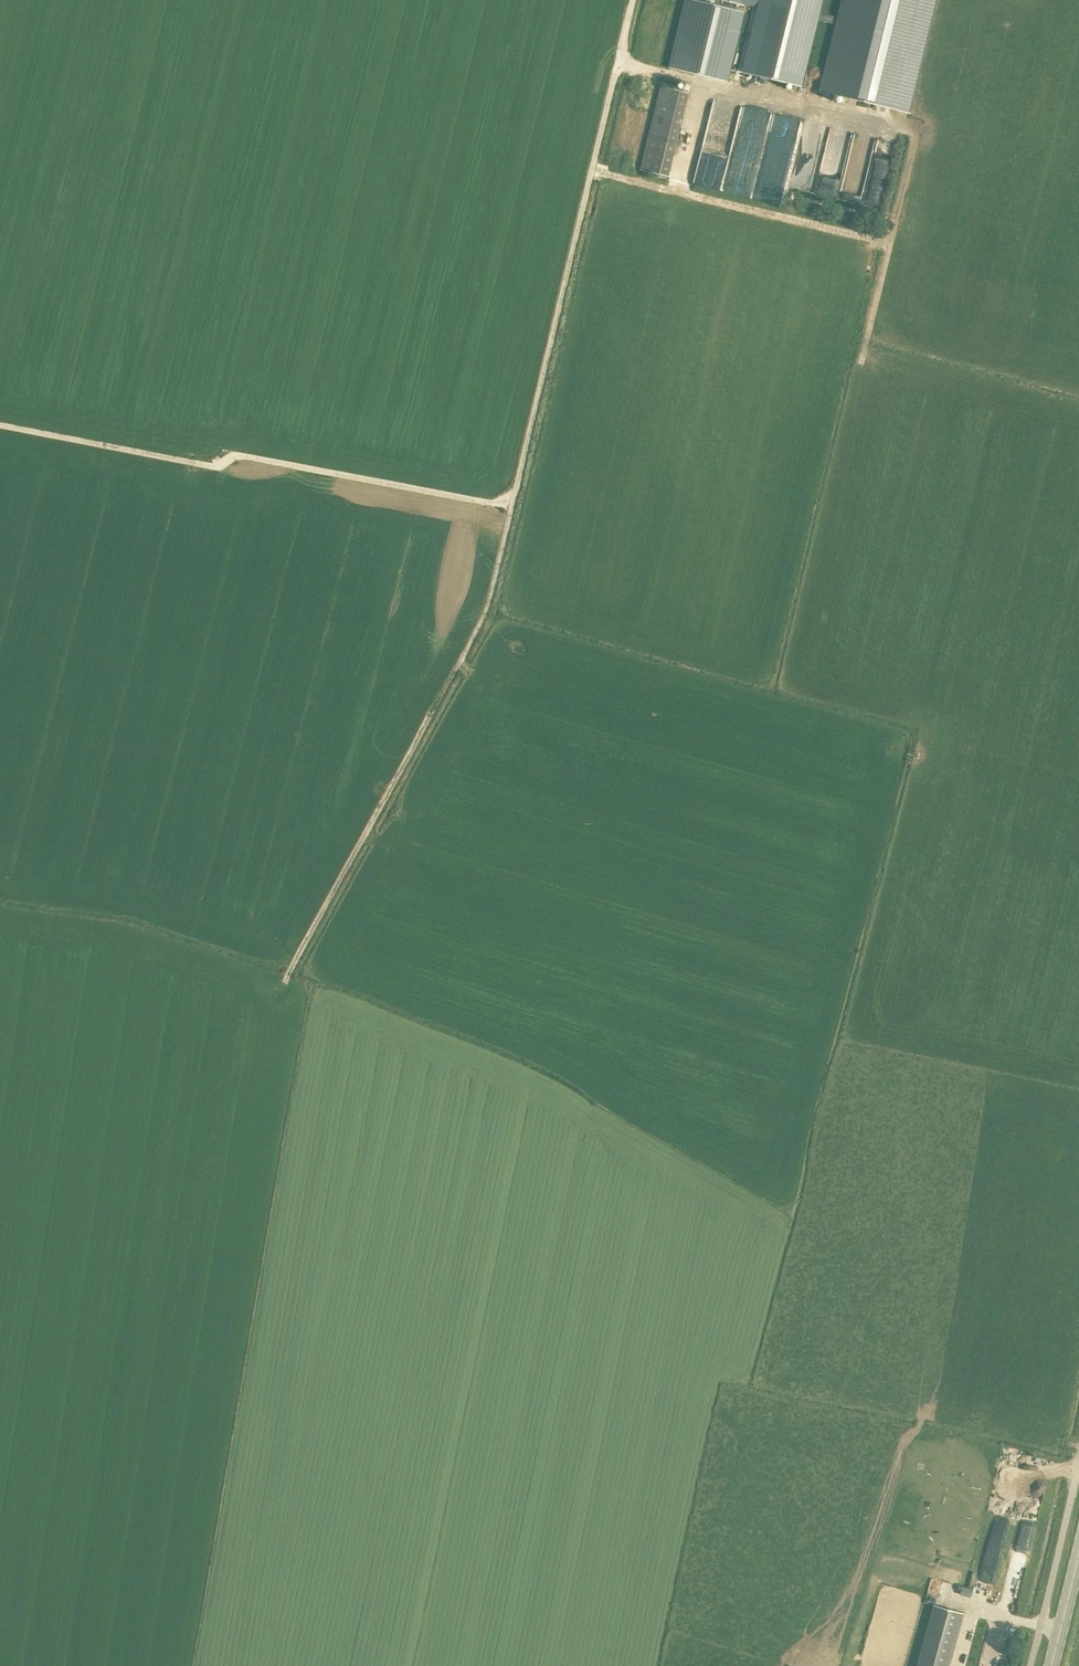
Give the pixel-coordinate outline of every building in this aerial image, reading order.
[(745,6),(746,4),(761,8),(745,73),(800,87),(816,20),(842,26),(826,93),(883,107),(909,0),(848,0),(844,19),(818,13),(821,0),(722,0),(745,6)] [(727,81),(743,15),(686,2),(670,68),(727,81)] [(669,177),(689,93),(661,86),(640,170),(669,177)] [(699,165),(766,180),(776,136),(749,129),(750,124),(756,125),(759,111),(753,109),(752,114),(754,114),(752,121),(746,120),(745,127),(733,125),(727,153),(703,148),(699,165)] [(848,150),(849,144),(828,140),(830,125),(822,120),(803,117),(791,177),(799,179),(800,176),(807,178),(813,179),(815,176),(822,180),(823,178),(821,187),(832,189),(834,184),(827,180),(832,171),(832,168),(834,165),(834,166),(840,167),(845,158),(847,152),(848,150)] [(988,1569),(986,1577),(996,1579),(1007,1529),(990,1526),(981,1568),(988,1569)] [(963,1613),(934,1605),(918,1665),(948,1665),(963,1613)] [(1008,1654),(1011,1644),(1003,1642),(1000,1652),(1008,1654)]
